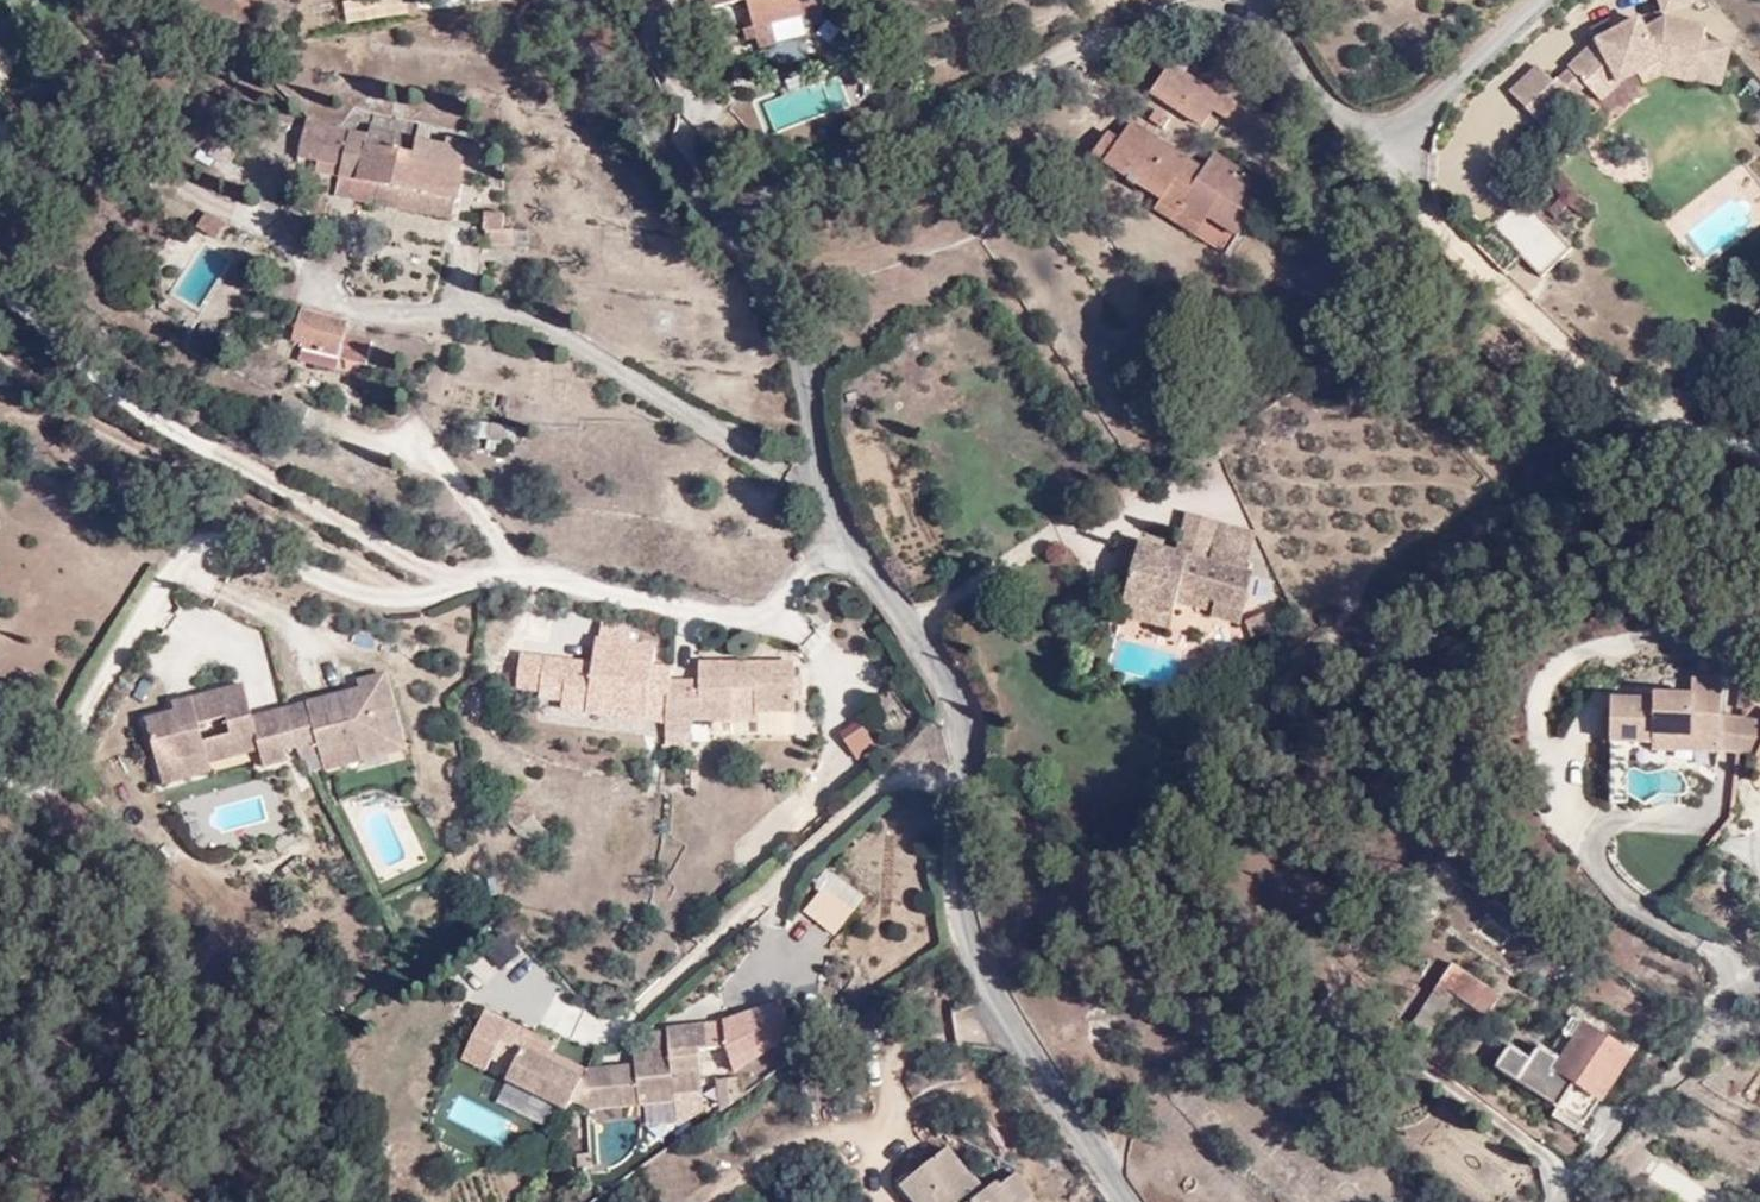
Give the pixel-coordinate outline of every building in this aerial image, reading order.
[(767,1),(772,28),(796,25),(845,17),(842,0),(731,0),(732,6),(767,1)] [(1673,17),(1715,1),(1715,0),(1667,0),(1673,17)] [(1622,22),(1599,34),(1604,44),(1628,33),(1622,22)] [(1619,97),(1633,86),(1649,78),(1670,65),(1705,70),(1712,32),(1670,23),(1652,33),(1646,24),(1628,33),(1604,44),(1576,70),(1595,91),(1610,107),(1619,97)] [(796,25),(772,28),(775,49),(799,46),(796,25)] [(0,47),(0,69),(10,62),(0,47)] [(1175,69),(1165,85),(1209,128),(1217,115),(1230,122),(1238,109),(1195,82),(1203,69),(1187,60),(1179,71),(1175,69)] [(1670,65),(1649,78),(1655,87),(1672,78),(1702,85),(1705,70),(1670,65)] [(1580,105),(1562,83),(1548,67),(1516,95),(1550,132),(1580,105)] [(1562,83),(1580,105),(1595,91),(1576,70),(1562,83)] [(1209,128),(1165,85),(1157,99),(1209,128)] [(1178,123),(1163,114),(1157,123),(1172,133),(1178,123)] [(383,208),(386,191),(411,196),(463,205),(468,177),(464,176),(469,147),(454,144),(455,138),(420,130),(418,140),(395,136),(396,127),(375,123),(372,126),(368,135),(366,145),(314,133),(309,165),(346,172),(342,200),(383,208)] [(1163,202),(1207,224),(1240,169),(1223,159),(1212,178),(1141,134),(1131,150),(1117,143),(1103,165),(1120,176),(1163,202)] [(1265,220),(1281,192),(1240,169),(1207,224),(1229,237),(1246,210),(1265,220)] [(1560,180),(1540,212),(1578,235),(1598,203),(1560,180)] [(411,196),(386,191),(383,208),(408,213),(411,196)] [(1537,276),(1566,249),(1520,199),(1491,226),(1537,276)] [(245,236),(209,208),(197,223),(218,240),(223,233),(239,245),(245,236)] [(503,213),(491,211),(482,209),(479,225),(489,227),(493,228),(491,240),(509,243),(512,226),(502,225),(503,213)] [(1246,210),(1229,237),(1249,247),(1265,220),(1246,210)] [(303,336),(311,304),(299,301),(290,332),(303,336)] [(311,304),(303,336),(301,340),(334,349),(365,357),(370,331),(344,324),(345,314),(311,304)] [(370,331),(365,357),(369,358),(377,329),(371,327),(370,331)] [(331,360),(334,349),(301,340),(298,353),(331,360)] [(488,416),(475,415),(474,430),(487,432),(488,416)] [(1251,626),(1260,579),(1220,571),(1229,527),(1194,520),(1186,557),(1148,550),(1143,572),(1136,602),(1178,612),(1251,626)] [(1260,579),(1269,535),(1229,527),(1220,571),(1260,579)] [(1148,550),(1130,547),(1125,569),(1143,572),(1148,550)] [(1134,615),(1176,625),(1178,612),(1136,602),(1134,615)] [(693,663),(692,684),(664,683),(666,671),(645,668),(648,650),(590,641),(586,665),(585,680),(563,678),(564,662),(540,658),(507,653),(502,687),(534,692),(533,698),(557,700),(556,709),(586,712),(587,704),(612,708),(611,717),(637,719),(639,707),(659,708),(659,720),(723,723),(726,695),(746,696),(746,713),(784,715),(788,667),(693,663)] [(585,680),(586,665),(564,662),(563,678),(585,680)] [(248,720),(238,687),(190,701),(193,711),(168,719),(143,725),(155,771),(204,756),(206,764),(255,750),(260,766),(284,759),(282,753),(296,749),(299,758),(350,745),(355,761),(384,753),(374,714),(389,710),(380,675),(355,682),(358,690),(248,720)] [(1721,734),(1721,718),(1721,681),(1690,680),(1688,697),(1650,696),(1650,701),(1609,700),(1609,741),(1650,742),(1651,735),(1721,734)] [(384,753),(400,748),(389,710),(374,714),(384,753)] [(1736,719),(1721,718),(1721,734),(1720,752),(1723,752),(1734,753),(1736,719)] [(1734,753),(1752,756),(1759,739),(1759,722),(1736,719),(1734,753)] [(1651,735),(1650,742),(1650,751),(1720,752),(1721,734),(1651,735)] [(1752,756),(1759,760),(1759,739),(1752,756)] [(204,756),(155,771),(159,786),(209,773),(206,764),(204,756)] [(798,908),(832,936),(864,898),(830,870),(798,908)] [(505,939),(490,952),(502,966),(516,953),(505,939)] [(1442,984),(1453,994),(1476,1011),(1493,991),(1458,963),(1442,984)] [(1424,1009),(1433,1017),(1453,994),(1442,984),(1424,1009)] [(1433,1017),(1424,1009),(1420,1006),(1412,1017),(1427,1030),(1436,1019),(1433,1017)] [(1552,1107),(1578,1124),(1624,1055),(1566,1014),(1557,1026),(1567,1034),(1555,1050),(1533,1038),(1522,1054),(1505,1042),(1491,1063),(1552,1107)] [(494,1065),(512,1028),(491,1017),(467,1065),(489,1076),(494,1065)] [(678,1077),(706,1075),(705,1055),(716,1054),(714,1029),(673,1034),(673,1056),(639,1060),(639,1069),(593,1074),(589,1082),(528,1054),(534,1039),(512,1028),(494,1065),(516,1076),(512,1088),(571,1116),(574,1110),(586,1114),(679,1107),(679,1097),(678,1077)] [(728,1028),(714,1029),(716,1054),(730,1052),(728,1028)] [(678,1077),(679,1097),(707,1095),(706,1075),(678,1077)] [(1547,1114),(1574,1131),(1578,1124),(1552,1107),(1547,1114)] [(1034,1197),(1013,1173),(986,1193),(973,1179),(955,1194),(938,1174),(956,1160),(947,1148),(902,1185),(918,1201),(1038,1201),(1034,1197)] [(1013,1173),(1034,1197),(1051,1181),(1030,1159),(1013,1173)]
